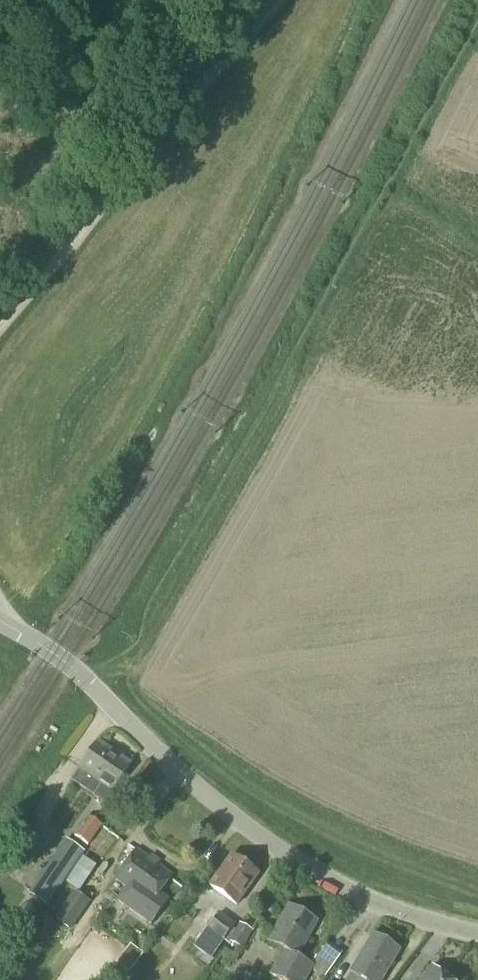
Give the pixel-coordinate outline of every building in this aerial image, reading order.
[(71,780),(86,789),(92,780),(112,793),(131,764),(96,742),(71,780)] [(74,835),(84,841),(96,822),(87,816),(74,835)] [(167,901),(157,894),(170,874),(134,850),(114,880),(126,888),(117,902),(150,925),(167,901)] [(209,886),(236,905),(258,874),(230,855),(209,886)] [(67,875),(50,863),(29,893),(46,905),(67,875)] [(55,920),(70,930),(89,903),(76,892),(55,920)] [(280,979),(305,979),(310,971),(313,966),(298,958),(317,921),(287,905),(268,941),(283,949),(270,974),(280,979)] [(207,928),(223,941),(235,924),(219,913),(207,928)] [(230,943),(243,950),(252,932),(243,928),(239,926),(230,943)] [(223,941),(207,928),(193,946),(209,958),(223,941)] [(398,950),(373,935),(350,972),(351,973),(346,979),(380,979),(398,950)] [(332,938),(315,964),(329,973),(346,948),(332,938)] [(116,965),(129,974),(142,955),(129,946),(116,965)] [(445,977),(432,967),(422,979),(443,979),(445,977)] [(147,976),(136,968),(127,979),(144,979),(147,976)]
